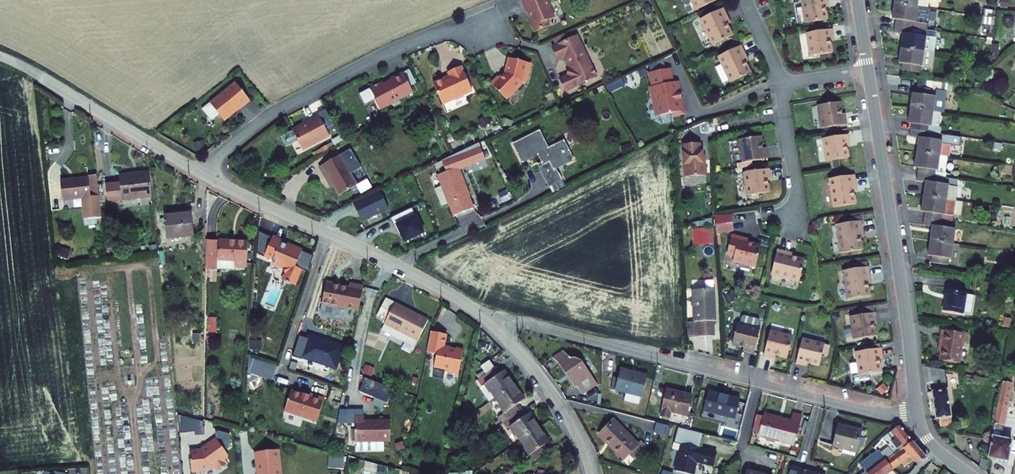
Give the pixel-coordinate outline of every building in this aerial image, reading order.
[(520,12),(523,11),(526,19),(525,19),(530,31),(543,26),(540,21),(548,17),(543,6),(545,3),(543,0),(515,0),(520,12)] [(697,10),(718,0),(692,0),(697,10)] [(801,0),(805,23),(826,20),(824,5),(827,4),(826,0),(804,0),(801,0)] [(892,21),(906,24),(918,26),(922,5),(919,5),(910,3),(895,0),(888,0),(885,14),(893,15),(892,21)] [(724,8),(701,19),(713,44),(733,35),(726,21),(730,20),(724,8)] [(898,29),(895,43),(919,47),(926,49),(929,35),(922,33),(923,27),(918,26),(906,24),(892,21),(890,28),(898,29)] [(831,29),(806,33),(809,55),(831,52),(829,37),(832,37),(831,29)] [(551,45),(547,47),(553,59),(558,57),(564,69),(562,74),(554,78),(561,91),(591,76),(571,35),(566,38),(563,32),(549,39),(551,45)] [(898,59),(897,65),(922,70),(926,49),(919,47),(895,43),(892,58),(898,59)] [(719,56),(731,81),(750,72),(744,58),(747,57),(741,45),(719,56)] [(524,62),(504,57),(500,71),(494,77),(493,75),(485,83),(501,98),(518,81),(518,80),(521,81),(524,69),(523,69),(524,62)] [(428,82),(438,103),(450,97),(450,99),(459,94),(459,93),(467,89),(456,65),(443,71),(445,75),(444,75),(444,76),(440,78),(439,77),(428,82)] [(668,66),(650,69),(652,83),(649,84),(652,100),(655,103),(657,113),(669,111),(670,113),(681,111),(678,96),(677,96),(676,92),(678,91),(675,79),(670,80),(668,66)] [(370,99),(376,109),(409,92),(398,72),(386,78),(386,79),(379,83),(378,81),(366,87),(372,99),(370,99)] [(950,83),(917,77),(916,83),(934,86),(946,88),(949,89),(950,83)] [(911,89),(908,104),(930,107),(934,86),(916,83),(915,90),(911,89)] [(232,84),(207,104),(221,121),(235,110),(236,111),(247,102),(232,84)] [(946,88),(934,86),(930,107),(941,109),(943,109),(946,88)] [(816,104),(820,127),(845,123),(844,115),(840,116),(838,101),(816,104)] [(911,121),(910,127),(927,130),(940,132),(941,126),(938,125),(941,109),(930,107),(908,104),(906,120),(911,121)] [(290,130),(300,150),(326,136),(315,115),(304,121),(304,122),(305,124),(300,126),(298,126),(290,130)] [(916,135),(914,150),(936,153),(943,154),(945,154),(947,141),(956,143),(958,135),(940,132),(927,130),(910,127),(909,134),(916,135)] [(821,137),(825,159),(846,156),(844,141),(848,141),(846,133),(821,137)] [(510,147),(517,161),(543,149),(536,134),(510,147)] [(739,138),(742,160),(736,161),(737,166),(752,164),(751,159),(767,157),(766,149),(762,149),(760,135),(739,138)] [(695,140),(678,141),(681,174),(701,172),(700,157),(698,157),(698,148),(696,148),(695,140)] [(730,142),(732,153),(738,152),(736,140),(730,142)] [(472,143),(452,153),(458,167),(478,160),(472,143)] [(535,169),(545,190),(557,183),(553,173),(570,163),(560,144),(545,152),(543,149),(517,161),(519,164),(535,157),(539,166),(535,169)] [(916,165),(915,172),(933,174),(940,175),(941,169),(934,168),(936,153),(914,150),(911,165),(916,165)] [(450,154),(436,160),(440,171),(452,167),(452,169),(458,167),(452,153),(450,154)] [(936,153),(934,168),(941,169),(943,154),(936,153)] [(328,178),(336,196),(355,187),(345,167),(348,165),(342,154),(317,165),(324,180),(328,178)] [(743,170),(747,193),(768,189),(766,175),(770,174),(768,166),(743,170)] [(440,171),(431,175),(435,185),(442,203),(446,215),(467,208),(452,169),(452,167),(440,171)] [(152,197),(149,171),(119,176),(120,183),(106,185),(109,203),(152,197)] [(922,180),(919,194),(950,199),(953,177),(940,175),(933,174),(915,172),(914,178),(922,180)] [(827,176),(831,204),(853,201),(851,186),(854,186),(852,173),(827,176)] [(88,180),(88,179),(60,183),(63,203),(90,199),(88,180)] [(98,179),(88,180),(90,199),(90,200),(100,199),(98,179)] [(442,203),(435,185),(428,188),(435,205),(442,203)] [(382,209),(373,190),(346,203),(350,210),(351,210),(356,221),(382,209)] [(921,210),(920,216),(938,219),(946,220),(950,199),(919,194),(917,209),(921,210)] [(961,216),(963,202),(956,201),(954,215),(961,216)] [(417,232),(405,207),(384,217),(388,225),(390,224),(398,241),(417,232)] [(170,215),(168,240),(197,240),(199,216),(170,215)] [(927,224),(925,238),(947,242),(950,224),(946,223),(946,220),(938,219),(920,216),(919,223),(927,224)] [(834,222),(838,250),(860,246),(858,232),(861,231),(859,218),(834,222)] [(712,239),(712,224),(692,225),(692,240),(712,239)] [(732,257),(755,263),(760,242),(745,238),(746,235),(731,231),(727,250),(734,252),(732,257)] [(305,271),(300,269),(308,252),(299,248),(298,246),(297,245),(296,244),(294,244),(293,245),(288,243),(289,240),(280,236),(269,257),(278,261),(277,264),(292,271),(286,282),(298,287),(305,271)] [(929,255),(927,261),(944,264),(947,242),(925,238),(923,254),(929,255)] [(239,274),(251,275),(253,248),(214,245),(212,272),(220,273),(221,266),(239,268),(239,274)] [(776,246),(770,270),(798,277),(803,256),(788,252),(789,249),(776,246)] [(841,267),(845,295),(867,292),(865,277),(868,276),(866,263),(841,267)] [(693,318),(694,330),(712,329),(711,316),(714,316),(711,283),(687,286),(689,318),(693,318)] [(332,287),(326,313),(343,317),(343,313),(365,318),(370,292),(357,290),(356,296),(342,293),(343,289),(332,287)] [(941,290),(938,311),(957,315),(957,311),(960,297),(961,293),(941,290)] [(968,298),(960,297),(957,311),(966,312),(968,298)] [(423,350),(433,331),(401,313),(392,308),(383,325),(391,330),(391,331),(423,350)] [(848,312),(851,335),(873,331),(871,317),(874,316),(873,308),(848,312)] [(217,317),(208,317),(208,332),(216,332),(217,317)] [(684,331),(694,330),(693,318),(689,318),(683,319),(684,331)] [(759,323),(736,318),(731,339),(746,343),(745,346),(753,348),(759,323)] [(790,331),(768,326),(762,350),(770,352),(771,349),(785,352),(790,331)] [(935,343),(932,358),(952,362),(955,343),(958,343),(960,333),(935,328),(932,342),(935,343)] [(391,331),(387,338),(420,356),(423,350),(391,331)] [(822,339),(800,333),(794,358),(802,360),(802,357),(817,360),(822,339)] [(454,343),(438,340),(433,361),(443,363),(440,375),(452,378),(452,380),(463,382),(466,380),(470,358),(463,357),(460,358),(456,358),(457,356),(451,354),(454,343)] [(560,343),(557,340),(547,350),(551,353),(560,343)] [(262,341),(252,341),(251,350),(261,351),(262,341)] [(577,380),(584,389),(596,380),(592,375),(595,372),(579,351),(578,349),(575,348),(573,349),(569,351),(566,347),(560,343),(551,353),(556,358),(559,361),(575,382),(577,380)] [(853,347),(856,369),(878,366),(876,351),(879,351),(878,343),(853,347)] [(278,366),(249,357),(248,372),(273,380),(278,366)] [(617,363),(611,385),(624,389),(639,393),(645,370),(617,363)] [(926,388),(930,414),(945,412),(938,368),(919,363),(922,388),(926,388)] [(452,378),(440,375),(438,385),(450,388),(452,380),(452,378)] [(498,375),(489,380),(494,388),(503,383),(498,375)] [(1000,379),(984,455),(1002,460),(1008,438),(996,436),(1008,380),(1000,379)] [(496,418),(504,413),(522,401),(514,386),(509,388),(505,381),(503,383),(494,388),(482,396),(495,419),(496,418)] [(665,383),(658,409),(666,411),(668,405),(684,410),(689,389),(665,383)] [(706,386),(701,406),(732,414),(737,395),(706,386)] [(624,389),(622,397),(636,402),(639,393),(624,389)] [(285,411),(317,422),(325,398),(310,394),(309,396),(291,390),(285,411)] [(504,432),(507,439),(527,426),(524,421),(531,417),(522,401),(504,413),(512,427),(504,432)] [(757,429),(756,433),(791,443),(799,410),(785,406),(783,415),(763,409),(762,413),(754,411),(749,427),(757,429)] [(363,420),(363,410),(348,411),(348,423),(355,423),(355,441),(358,441),(385,441),(390,441),(390,419),(363,420)] [(504,413),(496,418),(504,432),(512,427),(504,413)] [(626,448),(631,453),(644,443),(639,437),(636,439),(614,414),(598,427),(620,453),(626,448)] [(650,427),(665,431),(667,421),(653,417),(650,427)] [(193,433),(192,420),(178,421),(179,433),(193,433)] [(835,420),(830,442),(855,449),(860,427),(835,420)] [(894,449),(908,440),(896,422),(876,435),(869,443),(871,447),(879,459),(888,453),(882,443),(886,439),(894,449)] [(675,458),(673,466),(688,470),(699,429),(675,423),(666,455),(675,458)] [(516,443),(525,457),(544,446),(535,431),(531,433),(527,426),(507,439),(511,446),(516,443)] [(894,449),(888,453),(879,459),(885,469),(906,456),(915,464),(924,455),(908,440),(894,449)] [(219,441),(204,451),(204,454),(200,457),(193,458),(194,473),(196,473),(205,473),(209,471),(210,473),(216,470),(219,473),(221,473),(231,468),(227,462),(231,459),(219,441)] [(385,441),(358,441),(358,451),(385,451),(385,441)] [(552,471),(549,465),(554,462),(544,446),(525,457),(534,473),(532,473),(547,473),(552,471)] [(862,471),(864,473),(878,473),(885,469),(879,459),(875,462),(868,452),(854,460),(862,471)] [(254,458),(255,473),(278,473),(277,456),(254,458)] [(328,468),(343,469),(344,458),(328,458),(328,468)] [(785,473),(821,473),(822,472),(788,463),(785,473)] [(742,473),(769,473),(770,472),(744,466),(742,473)]
